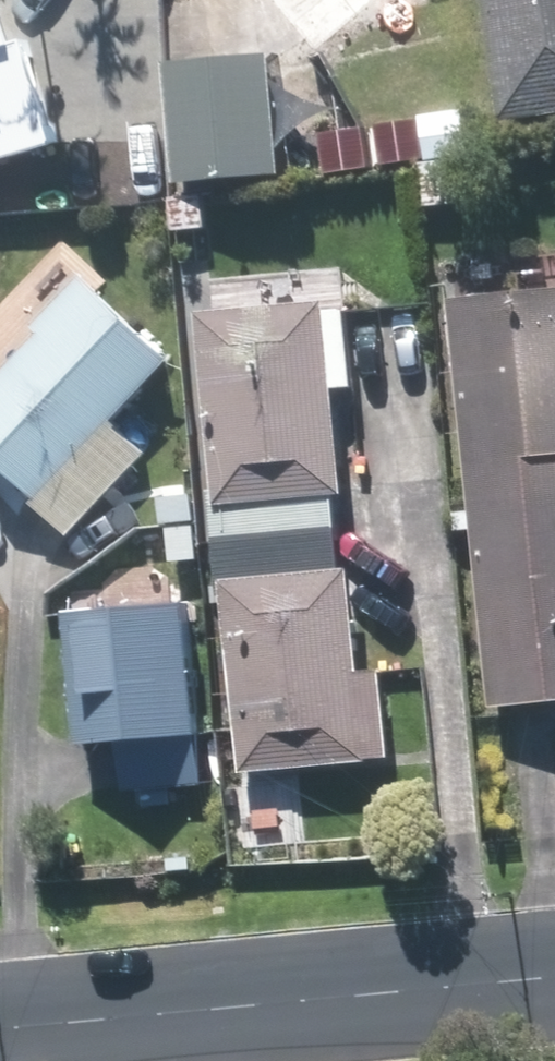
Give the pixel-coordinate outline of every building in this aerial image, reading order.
[(61,146),(31,43),(19,48),(5,0),(0,0),(0,165),(61,146)] [(323,65),(400,0),(270,0),(323,65)] [(177,70),(183,188),(283,182),(276,66),(177,70)] [(423,123),(383,129),(389,169),(428,163),(423,123)] [(326,137),(330,179),(372,174),(367,132),(326,137)] [(48,339),(0,389),(0,457),(78,532),(148,459),(119,429),(180,366),(92,280),(41,332),(48,339)] [(468,306),(484,505),(554,500),(554,299),(468,306)] [(342,394),(361,393),(355,315),(335,317),(334,309),(211,319),(231,549),(345,538),(341,499),(352,498),(342,394)] [(161,525),(190,522),(188,498),(159,501),(161,525)] [(500,712),(554,708),(554,500),(484,505),(484,515),(457,516),(458,537),(486,534),(500,712)] [(194,522),(196,547),(206,547),(204,521),(194,522)] [(190,522),(161,525),(165,567),(194,564),(192,551),(190,522)] [(345,538),(231,549),(251,778),(395,766),(388,674),(367,675),(358,577),(348,577),(345,538)] [(79,619),(87,748),(129,745),(132,795),(210,790),(198,609),(79,619)] [(236,702),(221,703),(222,726),(238,725),(236,702)]
